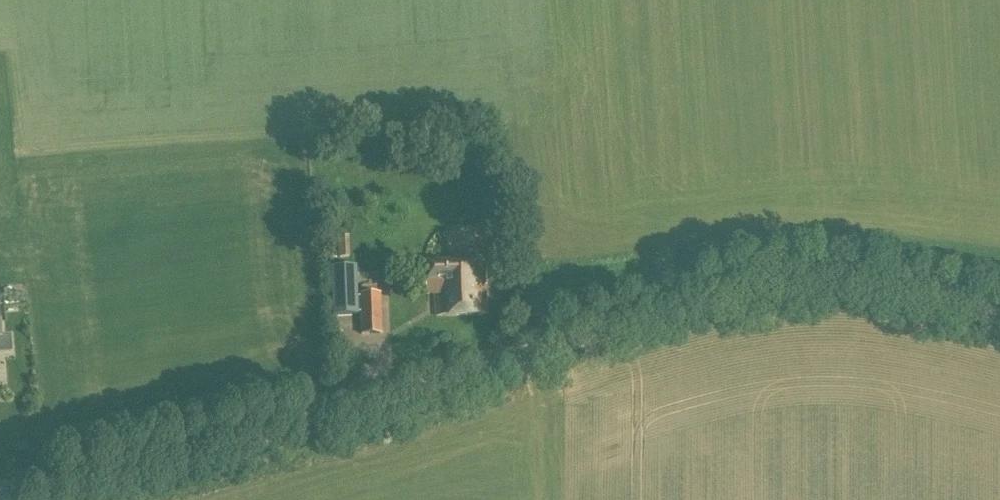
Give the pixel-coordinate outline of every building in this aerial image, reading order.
[(488,314),(487,261),(428,262),(429,293),(437,293),(437,315),(488,314)] [(358,315),(356,266),(330,267),(332,316),(358,315)] [(14,296),(13,286),(0,288),(0,298),(14,296)] [(362,332),(382,332),(380,291),(361,291),(362,332)]
